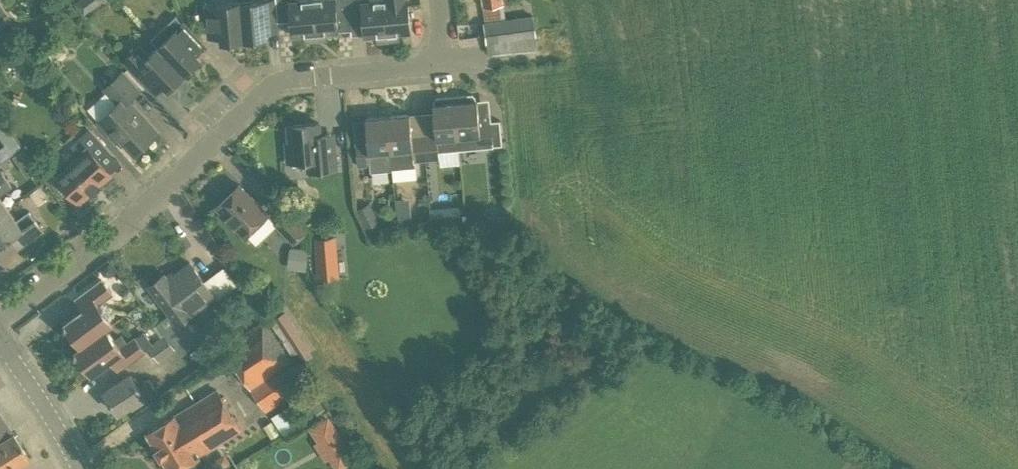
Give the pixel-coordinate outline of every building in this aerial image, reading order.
[(75,3),(84,14),(103,0),(79,0),(75,3)] [(278,21),(277,0),(261,0),(241,2),(244,39),(266,37),(266,33),(278,32),(277,21),(278,21)] [(312,0),(277,0),(278,21),(290,20),(291,35),(303,34),(303,41),(315,40),(312,0)] [(350,22),(348,0),(312,0),(315,40),(327,39),(327,32),(338,31),(337,24),(350,22)] [(369,1),(369,0),(348,0),(350,22),(351,22),(352,35),(364,34),(364,36),(376,35),(376,42),(388,41),(384,0),(378,0),(369,1)] [(388,41),(399,40),(399,32),(410,31),(407,0),(384,0),(388,41)] [(219,42),(244,39),(241,2),(204,5),(205,16),(217,15),(219,42)] [(505,19),(502,4),(483,7),(485,22),(483,22),(488,55),(538,50),(533,14),(505,19)] [(0,17),(0,28),(9,22),(3,14),(0,17)] [(158,45),(185,73),(202,57),(198,53),(207,44),(184,20),(158,45)] [(459,48),(481,45),(480,36),(458,39),(459,48)] [(185,73),(158,45),(149,54),(140,44),(122,61),(154,94),(163,86),(167,90),(185,73)] [(158,132),(128,100),(139,89),(123,71),(104,88),(118,103),(98,120),(110,132),(113,130),(134,153),(158,132)] [(454,95),(459,148),(493,145),(502,144),(500,120),(491,121),(479,122),(477,100),(476,100),(476,96),(472,93),(454,95)] [(424,135),(426,159),(439,158),(440,165),(460,164),(458,148),(459,148),(454,95),(437,97),(434,99),(434,103),(433,103),(436,134),(424,135)] [(426,159),(424,135),(412,136),(410,114),(388,116),(392,168),(415,166),(415,160),(426,159)] [(392,168),(388,116),(366,118),(368,140),(355,141),(357,166),(371,165),(371,171),(392,169),(392,168)] [(321,157),(318,122),(288,125),(289,142),(286,142),(288,162),(306,160),(307,170),(336,167),(335,155),(321,157)] [(79,203),(112,174),(97,157),(107,148),(91,129),(73,145),(82,154),(56,177),(79,203)] [(26,148),(17,153),(27,173),(37,168),(26,148)] [(13,187),(0,169),(0,195),(13,187)] [(245,235),(267,214),(239,184),(216,205),(245,235)] [(398,222),(411,221),(410,201),(396,201),(398,222)] [(366,228),(378,222),(369,203),(357,209),(366,228)] [(460,206),(448,207),(450,222),(461,221),(460,206)] [(0,212),(0,244),(11,237),(19,248),(43,231),(29,210),(15,219),(7,207),(0,212)] [(294,244),(308,230),(287,210),(273,223),(294,244)] [(74,229),(68,221),(61,226),(67,234),(74,229)] [(336,236),(314,237),(318,280),(340,278),(336,236)] [(306,270),(308,248),(292,246),(289,249),(287,266),(289,268),(306,270)] [(214,295),(189,262),(168,278),(164,273),(148,285),(177,323),(214,295)] [(82,346),(112,324),(98,304),(114,292),(102,277),(75,297),(84,308),(65,322),(81,345),(82,346)] [(312,354),(285,312),(270,321),(292,355),(298,352),(303,360),(312,354)] [(82,346),(81,345),(75,349),(93,374),(111,360),(119,371),(146,351),(145,350),(152,345),(142,331),(134,337),(120,318),(112,324),(82,346)] [(187,337),(200,327),(194,319),(181,329),(187,337)] [(267,410),(299,388),(289,373),(295,368),(263,321),(224,347),(267,410)] [(159,361),(175,348),(165,334),(152,344),(153,344),(148,348),(159,361)] [(137,384),(130,374),(104,391),(118,412),(129,405),(132,409),(159,392),(149,376),(137,384)] [(217,390),(175,416),(174,415),(147,431),(157,448),(157,449),(162,457),(163,457),(170,468),(179,468),(200,456),(199,455),(241,430),(217,390)] [(313,415),(324,408),(313,392),(303,399),(313,415)] [(273,417),(286,435),(304,423),(290,404),(273,417)] [(0,414),(0,468),(14,468),(12,467),(27,457),(0,414)] [(309,428),(317,441),(329,459),(336,468),(341,468),(357,458),(328,415),(309,428)]
